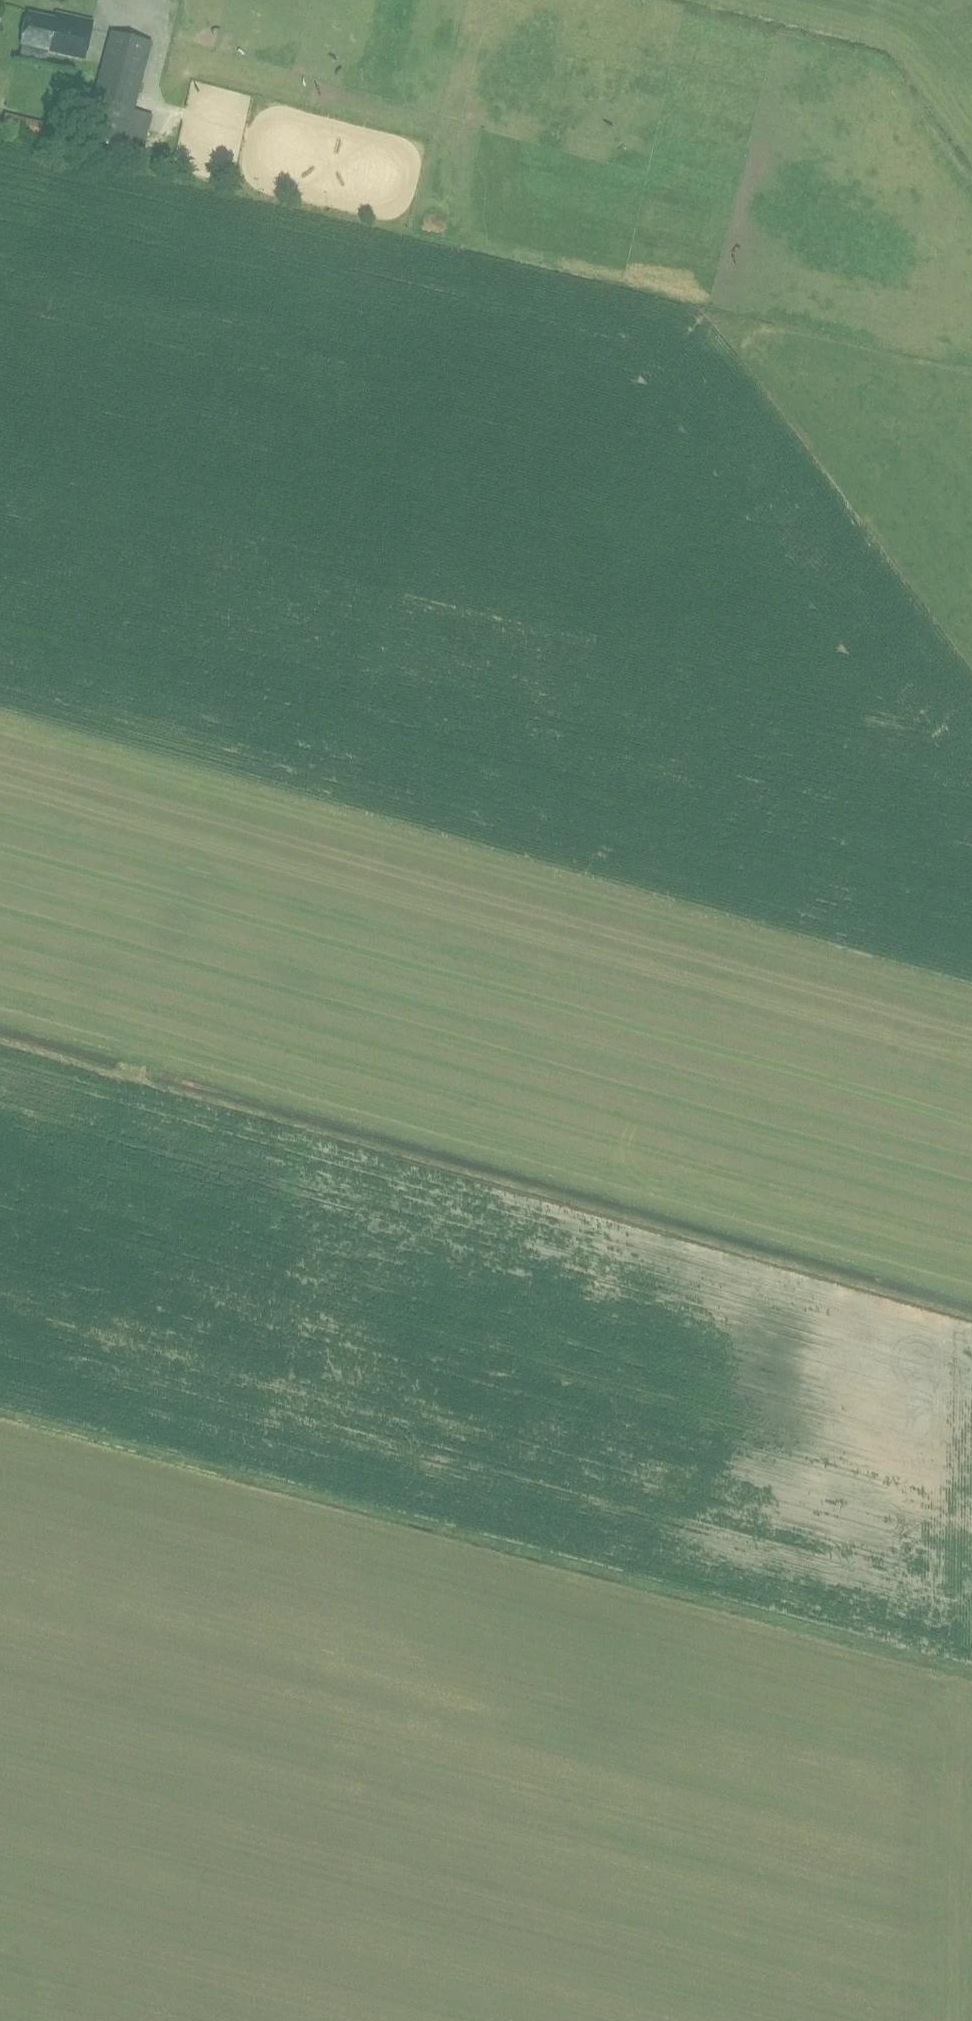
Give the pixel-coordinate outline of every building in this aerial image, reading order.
[(28,16),(21,48),(84,62),(93,24),(56,16),(55,22),(28,16)] [(140,164),(151,116),(134,112),(152,43),(109,34),(81,151),(140,164)] [(45,123),(6,113),(2,129),(41,139),(45,123)]
